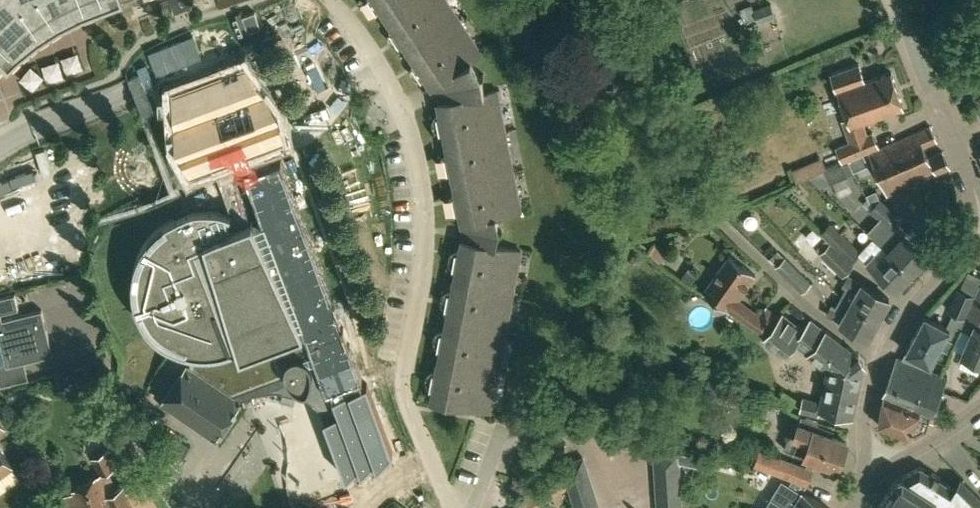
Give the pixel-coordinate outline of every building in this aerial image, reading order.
[(3,55),(7,59),(18,49),(38,33),(60,19),(83,8),(103,0),(0,0),(0,59),(3,55)] [(467,222),(468,231),(467,239),(462,239),(431,400),(490,412),(521,250),(497,246),(499,231),(496,217),(505,215),(521,212),(497,90),(484,93),(481,76),(472,61),(482,54),(447,0),(375,0),(432,87),(436,84),(441,92),(443,101),(438,101),(462,223),(467,222)] [(772,3),(755,10),(759,22),(776,15),(772,3)] [(255,11),(242,16),(248,32),(261,27),(255,11)] [(237,17),(233,19),(239,35),(243,34),(237,17)] [(868,133),(863,121),(905,106),(893,72),(866,82),(859,64),(832,74),(847,117),(841,120),(849,141),(836,147),(842,163),(843,162),(848,160),(863,154),(866,153),(879,147),(872,131),(868,133)] [(609,89),(610,91),(627,83),(626,81),(627,80),(626,79),(628,78),(623,67),(620,68),(619,66),(613,68),(612,68),(611,67),(609,67),(608,67),(607,68),(606,71),(606,72),(602,74),(602,76),(600,78),(605,88),(606,88),(607,89),(609,89)] [(189,211),(185,212),(179,214),(165,178),(127,75),(126,75),(127,77),(38,109),(39,110),(127,78),(178,214),(174,216),(170,218),(166,220),(163,222),(159,225),(156,228),(153,231),(150,234),(147,238),(145,241),(125,228),(125,229),(144,242),(142,245),(140,249),(138,253),(137,257),(135,261),(134,266),(133,271),(133,275),(133,280),(133,285),(133,289),(134,294),(135,298),(136,303),(137,307),(123,313),(138,308),(139,312),(141,315),(143,319),(145,322),(148,327),(156,335),(161,339),(165,342),(169,344),(173,346),(178,348),(182,350),(187,351),(192,353),(189,364),(187,363),(161,400),(178,412),(216,438),(242,401),(240,399),(240,400),(239,399),(289,380),(291,383),(293,384),(295,386),(297,387),(299,389),(301,389),(304,390),(305,390),(306,389),(308,388),(309,387),(310,386),(311,383),(312,380),(312,377),(313,374),(313,371),(319,369),(327,391),(362,378),(281,160),(246,174),(263,222),(253,225),(251,221),(231,228),(225,211),(219,210),(215,209),(210,209),(206,209),(202,209),(198,209),(193,210),(189,211)] [(880,150),(879,147),(866,153),(871,154),(889,195),(951,167),(943,152),(928,158),(923,147),(938,141),(931,127),(880,150)] [(796,180),(826,168),(821,156),(792,169),(796,180)] [(815,189),(821,186),(848,175),(843,162),(842,163),(810,176),(815,189)] [(871,206),(879,197),(876,190),(866,194),(871,206)] [(890,251),(890,252),(912,272),(927,256),(894,225),(894,224),(890,220),(897,213),(880,197),(868,210),(878,219),(868,231),(890,251)] [(830,242),(851,262),(861,251),(830,221),(820,232),(829,242),(830,242)] [(830,242),(829,242),(819,253),(842,276),(854,264),(851,262),(830,242)] [(912,272),(890,252),(882,260),(870,249),(863,257),(897,288),(912,272)] [(772,259),(776,265),(785,256),(780,251),(772,259)] [(757,274),(731,256),(705,292),(766,335),(780,315),(768,306),(760,317),(745,307),(747,304),(740,299),(757,274)] [(811,282),(785,256),(776,265),(775,266),(801,292),(811,282)] [(841,297),(852,303),(879,318),(890,298),(849,275),(844,285),(846,287),(841,297)] [(979,284),(974,296),(975,296),(961,326),(974,332),(963,355),(979,362),(979,285),(979,284)] [(19,309),(15,293),(0,297),(0,313),(19,309)] [(868,338),(879,318),(852,303),(841,297),(836,306),(833,305),(827,315),(868,338)] [(7,364),(7,366),(48,356),(44,342),(50,340),(42,310),(0,320),(0,366),(7,364)] [(828,365),(823,387),(857,395),(864,363),(859,354),(843,343),(842,343),(812,319),(805,328),(784,313),(767,336),(767,337),(766,338),(770,341),(768,342),(783,353),(784,352),(788,354),(796,343),(810,354),(822,364),(828,365)] [(935,356),(942,360),(945,362),(955,342),(947,337),(941,347),(916,334),(906,352),(930,364),(935,356)] [(913,405),(932,413),(946,377),(897,358),(888,382),(918,394),(913,405)] [(918,394),(888,382),(883,395),(879,423),(910,437),(926,429),(932,413),(913,405),(918,394)] [(857,395),(823,387),(820,401),(803,397),(800,410),(819,414),(820,409),(853,416),(857,395)] [(783,391),(776,403),(789,410),(795,399),(783,391)] [(819,421),(802,415),(794,436),(790,434),(784,449),(838,468),(839,464),(842,463),(844,457),(842,455),(847,441),(832,435),(833,430),(817,424),(819,421)] [(654,466),(680,465),(680,462),(679,452),(653,448),(654,466)] [(754,462),(753,466),(808,485),(814,469),(759,448),(759,451),(755,449),(751,461),(754,462)] [(12,468),(0,450),(0,477),(12,468)] [(125,490),(123,486),(116,490),(106,471),(114,467),(107,451),(93,458),(100,474),(73,488),(74,491),(63,496),(70,507),(136,507),(142,505),(143,507),(150,507),(156,504),(145,481),(125,490)] [(679,452),(680,462),(693,465),(695,456),(679,452)] [(559,464),(560,466),(563,476),(588,467),(584,455),(562,463),(559,464)] [(681,477),(680,465),(654,466),(655,478),(681,477)] [(518,507),(536,507),(567,487),(560,466),(515,504),(518,507)] [(588,467),(563,476),(567,487),(567,488),(592,479),(588,467)] [(878,507),(933,507),(935,504),(942,507),(979,507),(979,499),(961,480),(955,490),(920,467),(903,477),(901,476),(896,479),(878,507)] [(681,477),(655,478),(656,491),(682,489),(681,477)] [(571,500),(596,491),(592,479),(567,488),(571,500)] [(782,505),(772,499),(767,507),(829,507),(802,493),(789,485),(783,495),(787,497),(782,505)] [(682,489),(656,491),(656,503),(665,502),(674,502),(683,501),(682,489)] [(596,491),(571,500),(574,507),(586,507),(592,506),(600,503),(596,491)]
